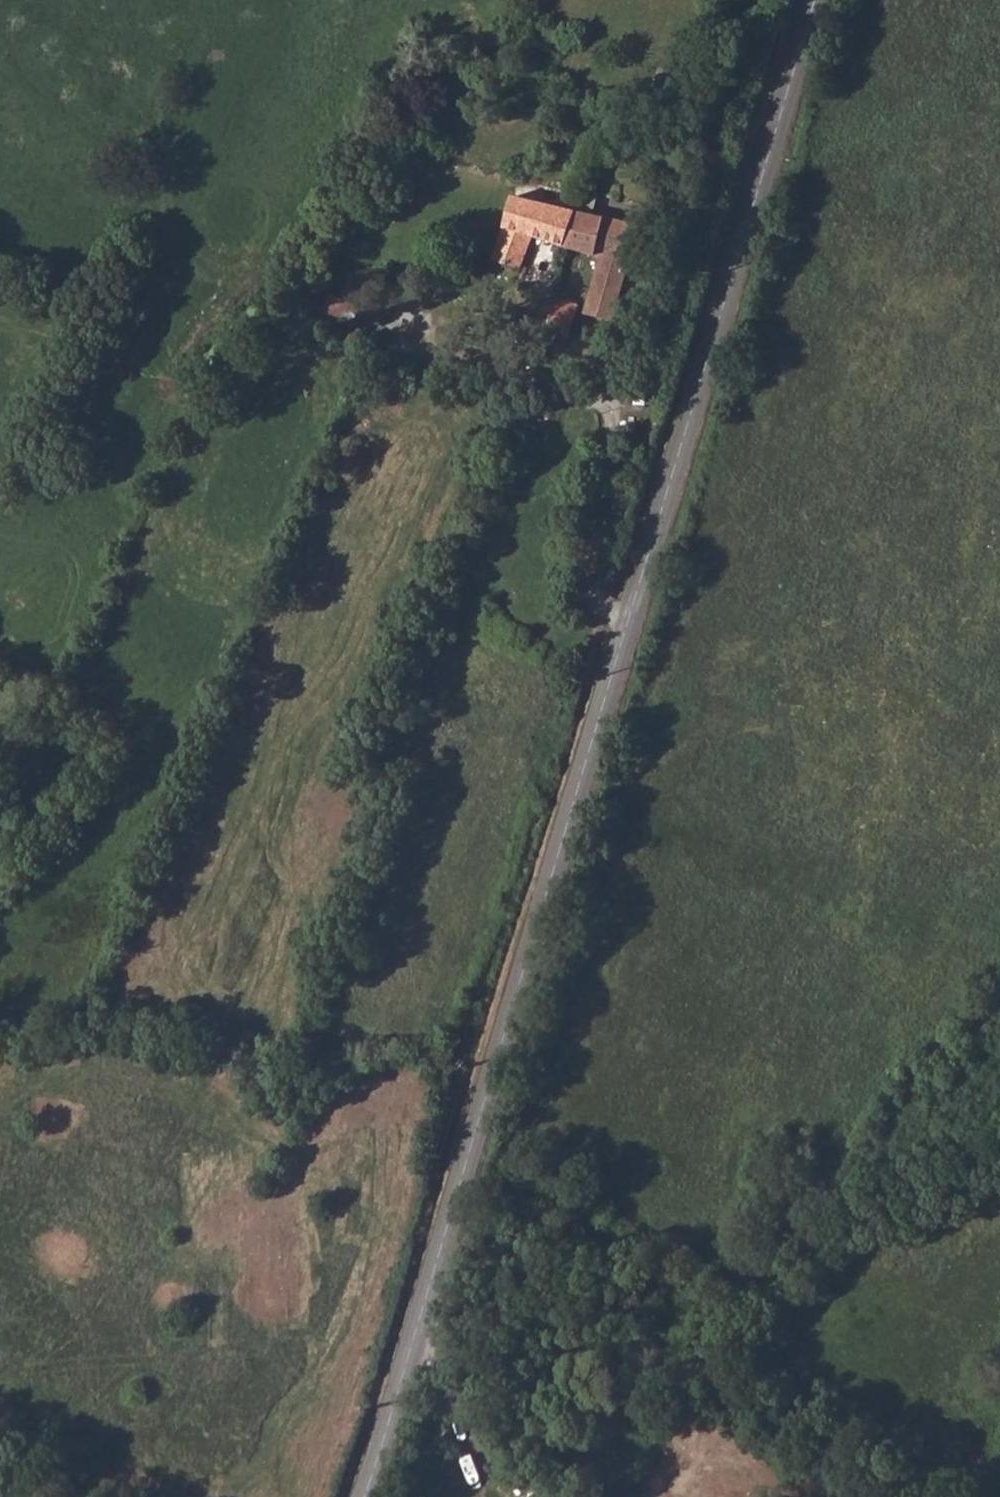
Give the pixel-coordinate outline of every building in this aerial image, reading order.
[(501,227),(491,259),(519,267),(532,236),(567,248),(567,236),(574,211),(512,198),(506,216),(518,219),(512,230),(501,227)] [(574,211),(567,236),(567,248),(598,256),(585,312),(612,319),(627,258),(637,255),(645,226),(635,222),(574,211)] [(506,216),(501,227),(512,230),(518,219),(506,216)] [(333,293),(325,310),(352,322),(360,305),(333,293)] [(558,298),(547,330),(569,336),(581,304),(558,298)]
